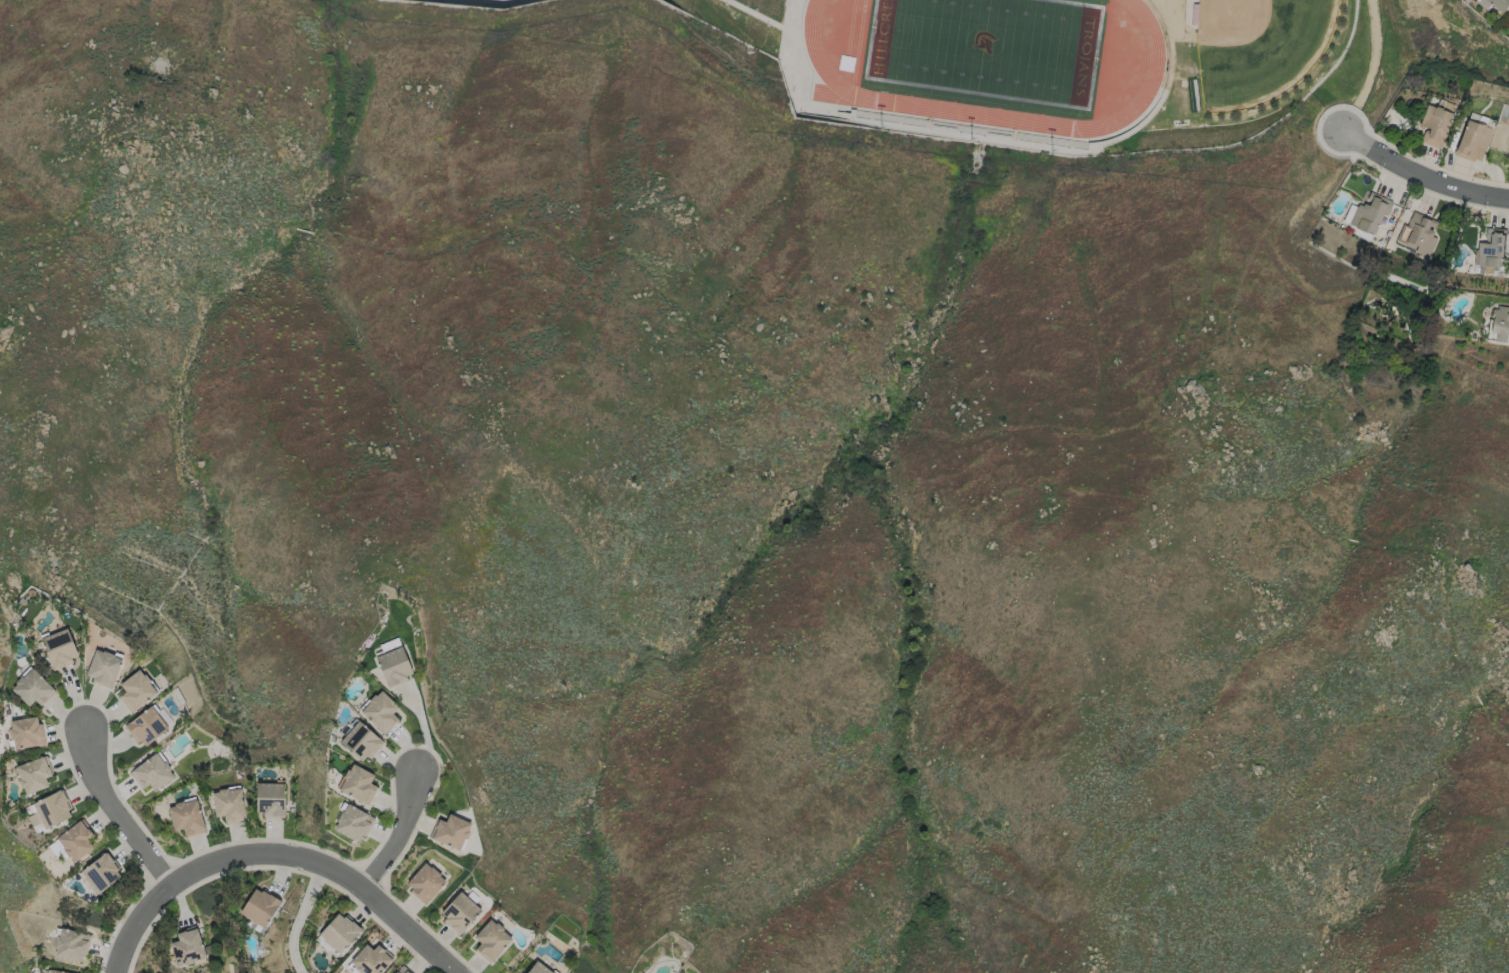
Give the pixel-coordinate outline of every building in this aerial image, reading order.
[(1503,15),(1485,0),(1508,0),(1508,8),(1503,15)] [(1425,103),(1455,113),(1452,120),(1451,119),(1444,137),(1440,148),(1420,141),(1425,127),(1418,124),(1425,103)] [(1466,119),(1492,129),(1484,149),(1475,146),(1477,151),(1473,162),(1453,154),(1466,119)] [(1392,201),(1386,216),(1382,214),(1373,234),(1367,231),(1366,233),(1354,228),(1355,226),(1348,223),(1356,205),(1357,206),(1358,204),(1362,206),(1363,203),(1368,205),(1370,201),(1366,199),(1369,191),(1392,201)] [(1437,222),(1434,228),(1428,226),(1427,228),(1433,231),(1431,236),(1436,238),(1429,254),(1425,252),(1423,257),(1412,253),(1414,249),(1405,245),(1406,242),(1405,241),(1411,227),(1406,225),(1412,211),(1437,222)] [(1506,229),(1504,266),(1492,265),(1492,267),(1484,266),(1484,264),(1476,264),(1477,242),(1485,243),(1486,228),(1506,229)] [(1496,305),(1508,306),(1508,334),(1507,334),(1505,342),(1494,341),(1495,332),(1489,332),(1491,317),(1492,318),(1492,317),(1489,316),(1490,308),(1496,309),(1496,305)] [(52,669),(41,637),(68,628),(79,659),(52,669)] [(380,645),(399,638),(414,677),(387,687),(375,655),(383,652),(380,645)] [(114,686),(86,678),(95,648),(122,656),(114,686)] [(10,688),(32,667),(56,691),(42,706),(35,700),(29,707),(10,688)] [(119,698),(126,692),(120,685),(140,669),(159,692),(132,714),(119,698)] [(360,711),(380,690),(398,707),(392,713),(399,720),(384,735),(360,711)] [(125,725),(152,705),(168,728),(141,748),(125,725)] [(45,745),(11,750),(8,721),(41,716),(45,745)] [(365,764),(339,743),(358,720),(384,742),(365,764)] [(175,776),(148,795),(131,771),(158,751),(175,776)] [(50,787),(23,795),(15,766),(46,757),(52,777),(47,778),(50,787)] [(339,791),(351,764),(375,774),(371,783),(377,786),(369,804),(339,791)] [(285,783),(285,817),(257,817),(257,783),(285,783)] [(244,823),(224,823),(224,818),(214,818),(213,789),(243,788),(244,823)] [(45,830),(32,804),(61,790),(74,816),(45,830)] [(198,798),(204,833),(185,836),(184,831),(173,833),(167,804),(198,798)] [(333,830),(344,803),(374,816),(363,843),(333,830)] [(445,822),(450,813),(472,824),(459,852),(430,838),(439,819),(445,822)] [(94,848),(73,863),(56,838),(82,820),(93,836),(87,840),(94,848)] [(79,872),(107,852),(123,875),(96,895),(79,872)] [(426,904),(404,885),(426,861),(447,881),(426,904)] [(267,928),(240,914),(255,886),(282,900),(267,928)] [(482,911),(459,936),(437,916),(461,891),(482,911)] [(362,931),(336,957),(315,937),(341,910),(362,931)] [(474,937),(490,918),(513,938),(491,963),(475,950),(481,943),(474,937)] [(197,927),(206,956),(178,965),(169,936),(197,927)] [(89,933),(85,962),(54,957),(58,928),(89,933)] [(391,954),(379,972),(353,972),(357,968),(351,965),(364,944),(373,950),(377,945),(391,954)] [(537,961),(552,972),(527,972),(537,961)]
